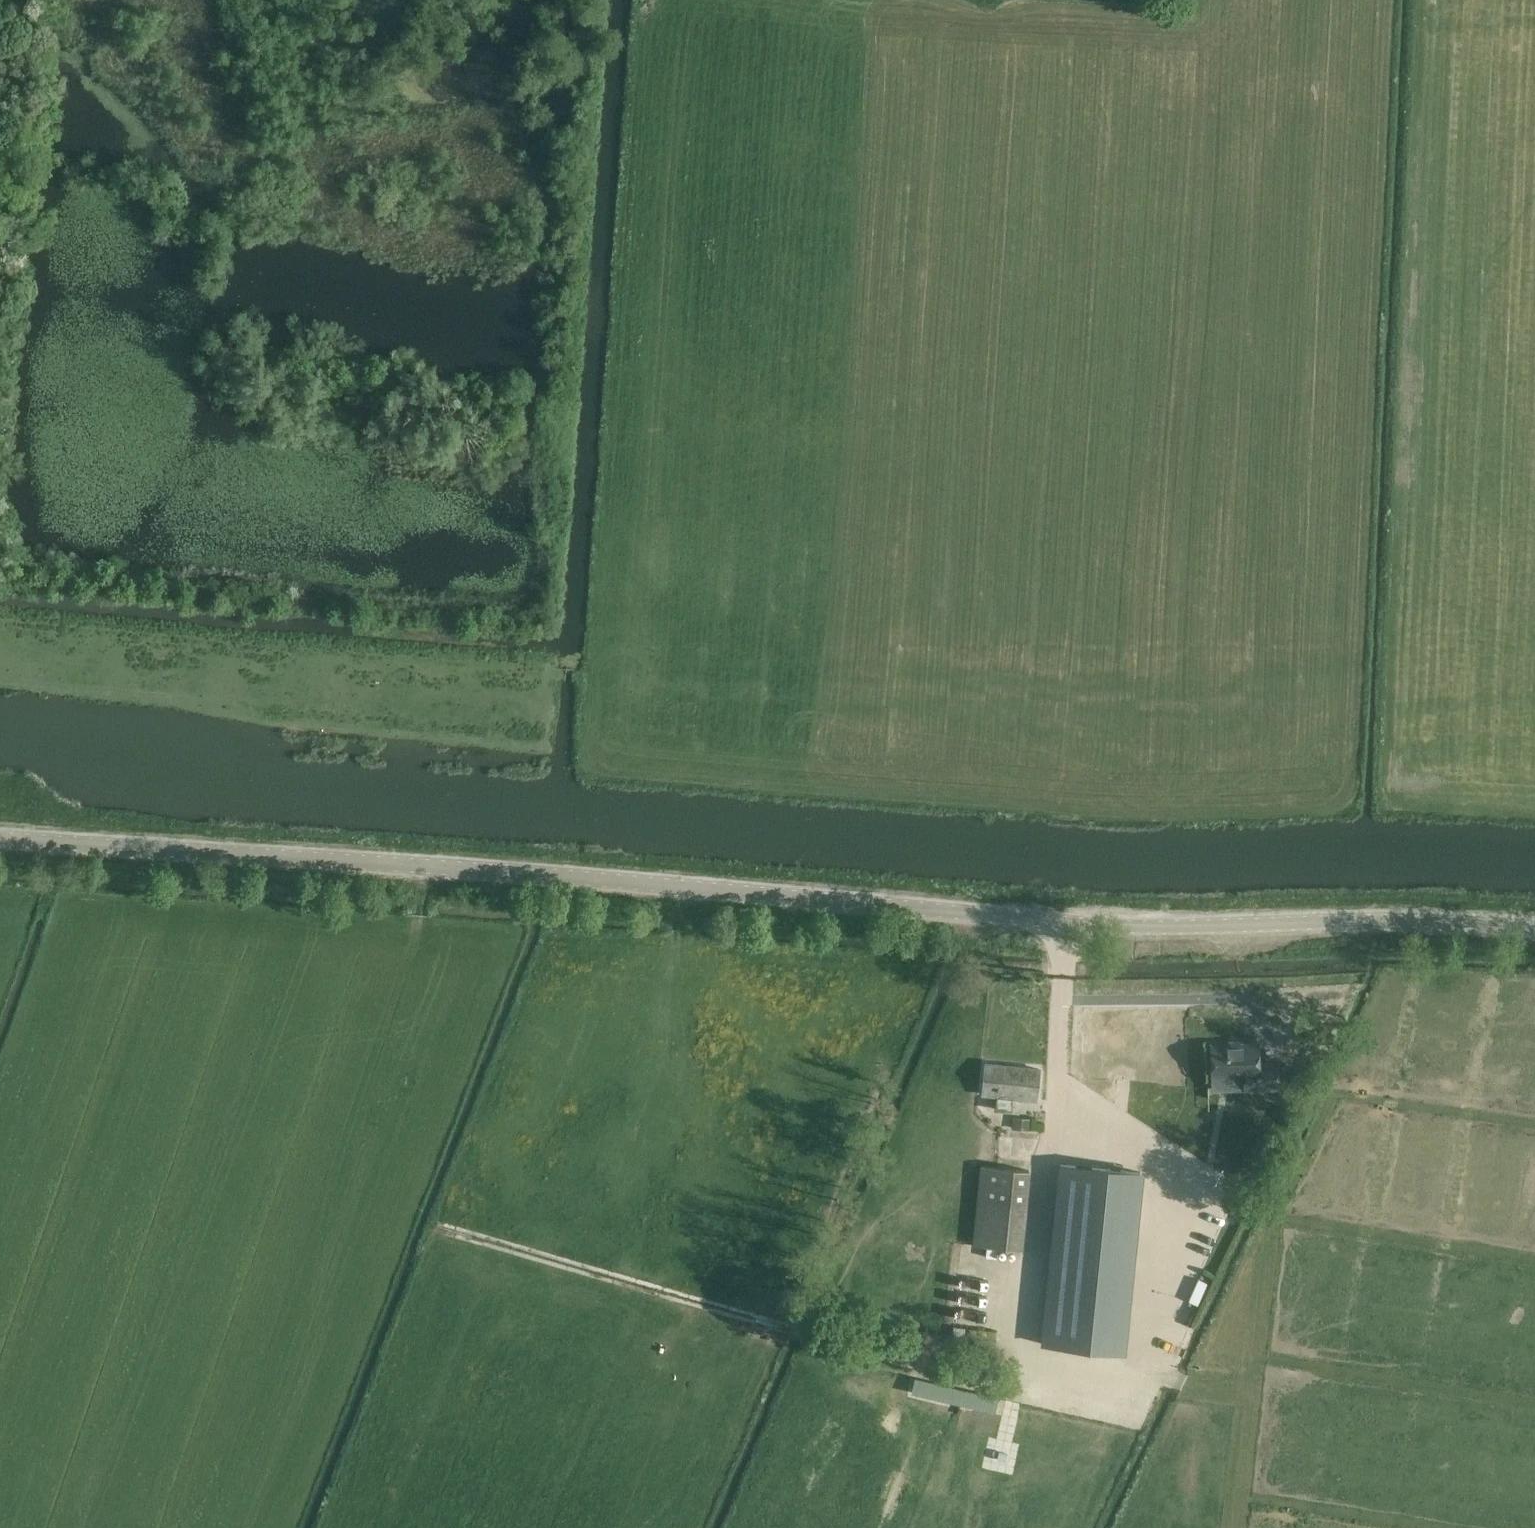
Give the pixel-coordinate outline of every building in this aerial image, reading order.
[(1245,1076),(1245,1088),(1278,1088),(1277,1063),(1258,1064),(1258,1043),(1212,1044),(1213,1077),(1245,1076)] [(996,1109),(1011,1110),(1013,1097),(1037,1100),(1040,1069),(986,1063),(983,1094),(997,1096),(996,1109)] [(1029,1139),(1040,1140),(1041,1129),(1031,1129),(1032,1118),(1013,1117),(1012,1128),(1029,1130),(1029,1139)] [(1060,1159),(1043,1344),(1120,1351),(1133,1208),(1141,1208),(1144,1167),(1060,1159)] [(972,1245),(973,1245),(1021,1250),(1023,1250),(1031,1170),(980,1165),(972,1245)] [(1009,1272),(1008,1290),(905,1282),(902,1319),(1003,1327),(1004,1314),(1032,1316),(1034,1295),(1025,1295),(1027,1273),(1009,1272)]
